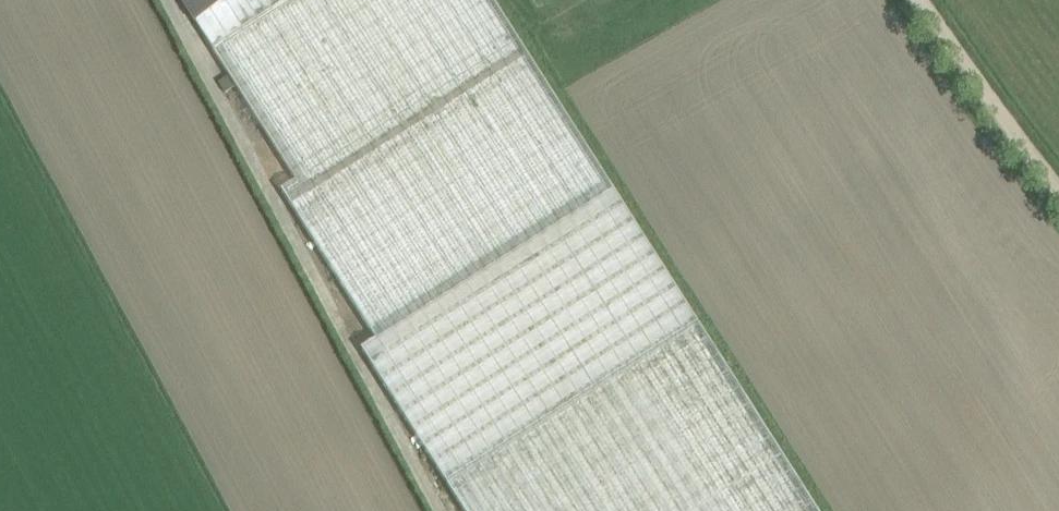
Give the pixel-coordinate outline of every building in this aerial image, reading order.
[(493,0),(182,0),(296,182),(282,190),(377,339),(362,349),(465,510),(817,510),(493,0)]
